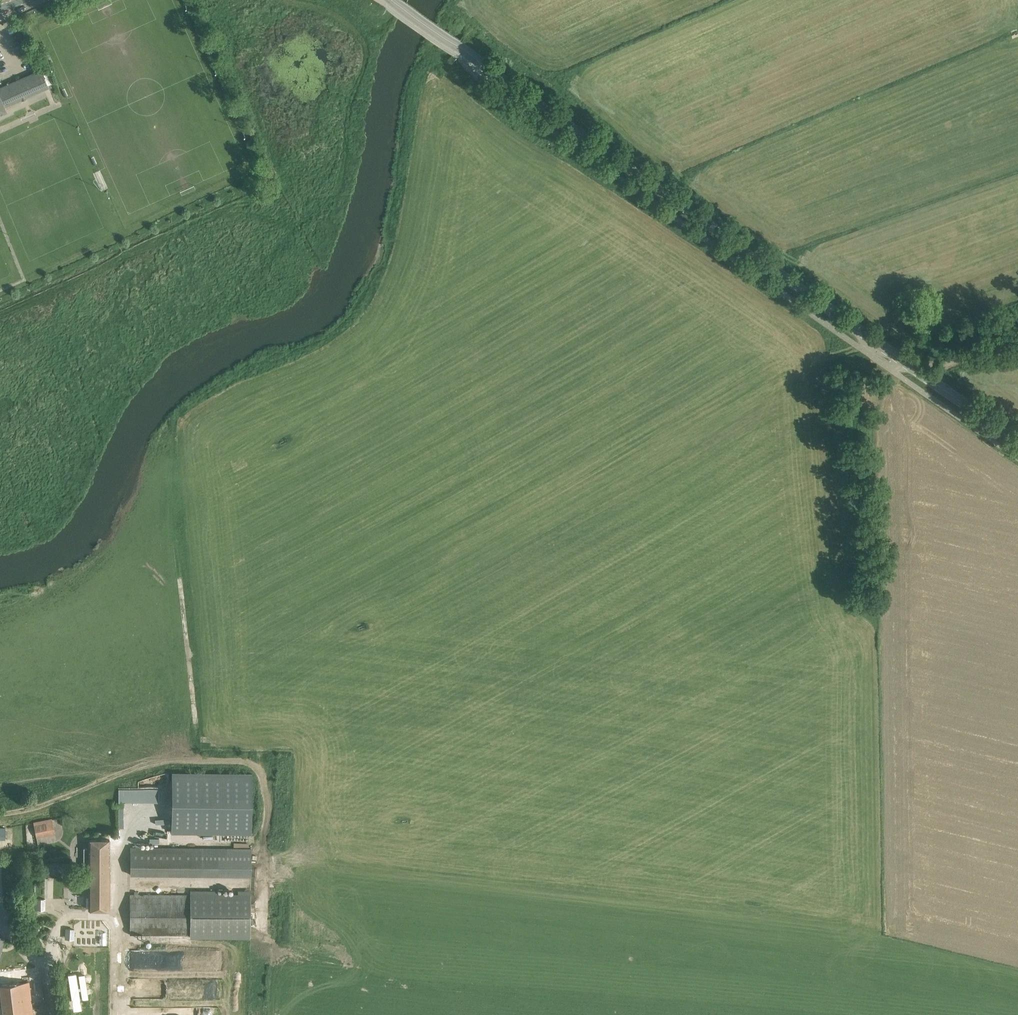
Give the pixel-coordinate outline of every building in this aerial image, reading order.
[(6,111),(4,107),(22,99),(22,100),(27,98),(26,97),(49,87),(48,85),(52,83),(46,71),(43,73),(41,69),(0,87),(0,113),(6,111)] [(252,773),(172,772),(172,832),(251,833),(252,773)] [(119,787),(119,801),(159,801),(159,787),(119,787)] [(55,833),(52,819),(34,822),(36,837),(55,833)] [(89,908),(109,908),(110,873),(110,839),(89,839),(89,848),(84,848),(84,867),(89,867),(89,908)] [(251,876),(251,847),(130,846),(131,875),(251,876)] [(55,872),(55,864),(45,864),(44,872),(55,872)] [(130,934),(190,934),(190,938),(251,938),(251,895),(130,894),(130,934)] [(45,904),(46,904),(46,899),(30,898),(30,904),(33,904),(33,910),(45,910),(45,904)] [(4,1014),(33,1014),(29,981),(0,984),(4,1014)]
